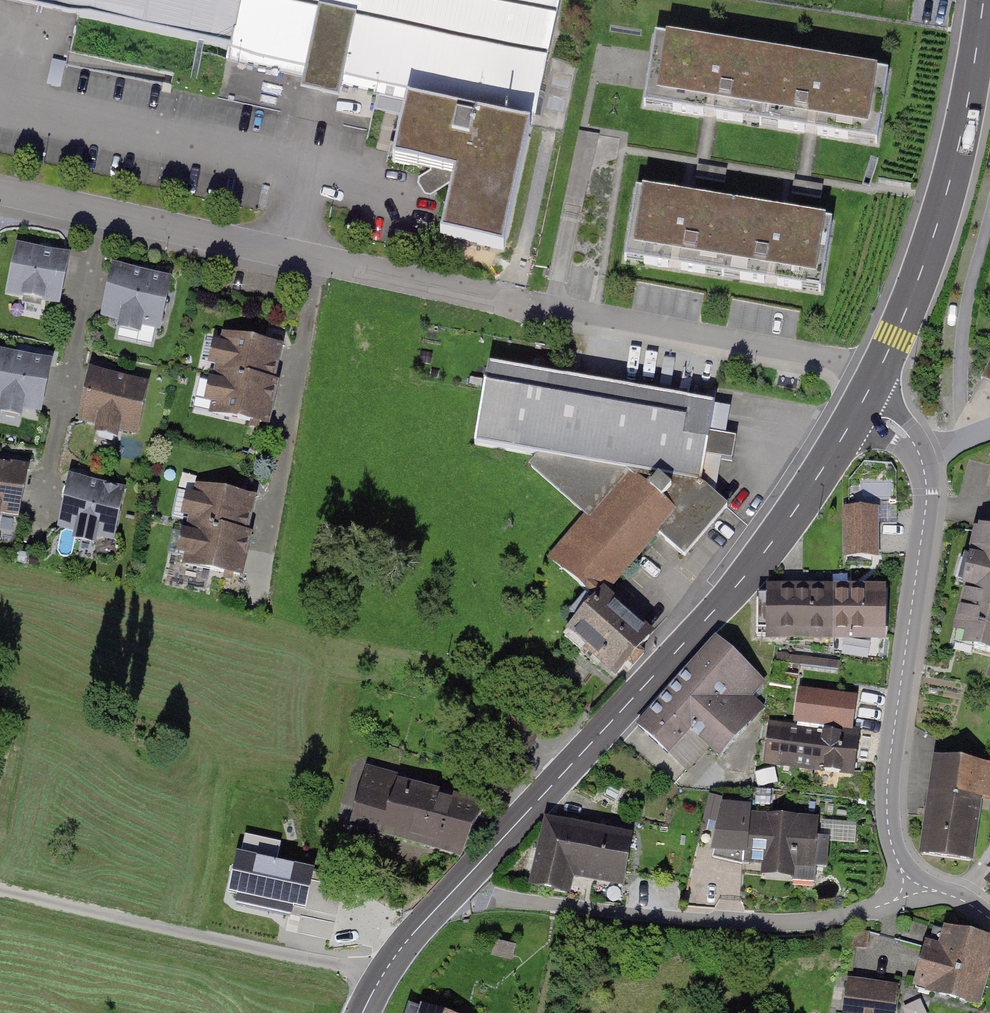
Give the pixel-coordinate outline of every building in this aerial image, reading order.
[(497,248),(551,0),(16,0),(409,85),(392,159),(445,171),(432,234),(497,248)] [(776,49),(657,29),(646,95),(709,106),(765,115),(776,49)] [(888,67),(776,49),(765,115),(811,122),(878,133),(888,67)] [(378,110),(401,115),(405,96),(381,92),(378,110)] [(683,195),(635,187),(625,252),(721,268),(732,203),(683,195)] [(780,211),(732,203),(721,268),(817,284),(828,219),(780,211)] [(71,254),(14,240),(3,288),(60,301),(71,254)] [(173,277),(111,264),(101,311),(163,324),(173,277)] [(277,390),(284,353),(217,340),(210,378),(277,390)] [(0,349),(0,407),(44,415),(55,359),(0,349)] [(713,410),(489,367),(474,444),(539,456),(529,467),(586,516),(548,559),(597,603),(658,533),(682,554),(723,508),(698,486),(704,453),(731,458),(734,441),(708,436),(713,410)] [(152,382),(89,369),(79,419),(142,432),(152,382)] [(270,427),(277,390),(210,378),(204,415),(270,427)] [(0,460),(0,515),(20,519),(31,467),(0,460)] [(124,486),(71,475),(59,533),(112,544),(124,486)] [(251,546),(259,505),(185,491),(177,531),(251,546)] [(878,555),(877,505),(842,506),(843,556),(878,555)] [(981,527),(953,643),(989,652),(989,529),(981,527)] [(243,587),(251,546),(177,531),(169,572),(243,587)] [(820,577),(759,576),(757,635),(818,636),(820,577)] [(881,579),(820,577),(818,636),(880,637),(881,579)] [(604,597),(565,639),(580,653),(586,646),(616,674),(649,638),(604,597)] [(760,676),(718,637),(634,725),(676,764),(760,676)] [(865,738),(771,726),(765,767),(860,778),(865,738)] [(986,765),(936,757),(921,855),(972,863),(986,765)] [(351,823),(402,839),(434,794),(401,781),(402,778),(367,769),(351,823)] [(402,839),(458,854),(483,807),(434,794),(402,839)] [(824,819),(729,812),(725,862),(820,869),(824,819)] [(638,835),(546,818),(534,883),(572,890),(575,873),(629,883),(638,835)] [(310,873),(239,857),(231,893),(240,895),(238,904),(291,916),(293,907),(334,917),(341,889),(308,882),(310,873)] [(945,930),(940,951),(926,948),(916,986),(932,990),(931,994),(979,1006),(989,963),(989,941),(945,930)] [(849,981),(844,1012),(893,1012),(897,988),(849,981)] [(426,1002),(423,1012),(461,1012),(426,1002)]
